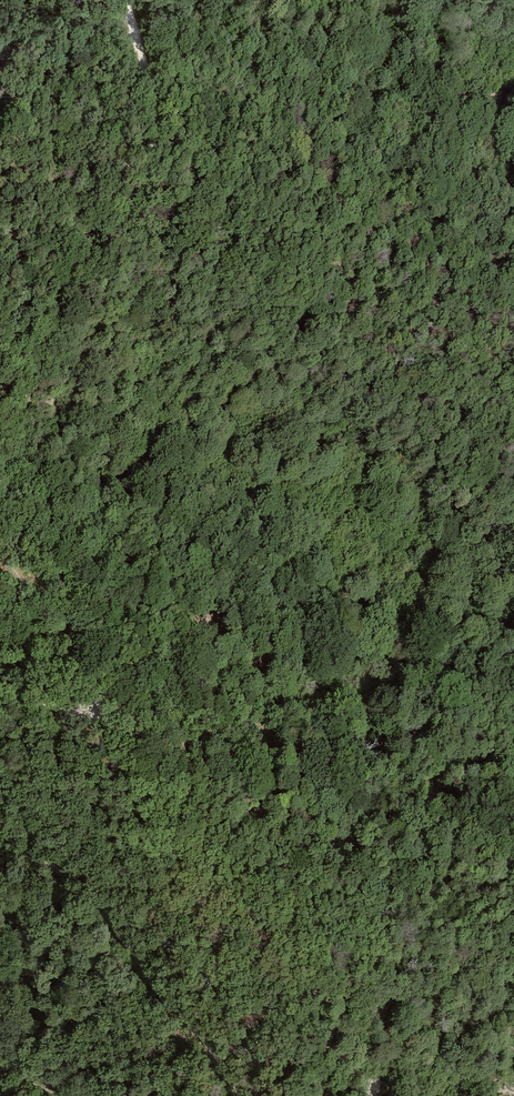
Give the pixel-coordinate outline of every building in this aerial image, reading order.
[(286,681),(281,677),(273,685),(277,690),(286,681)]
